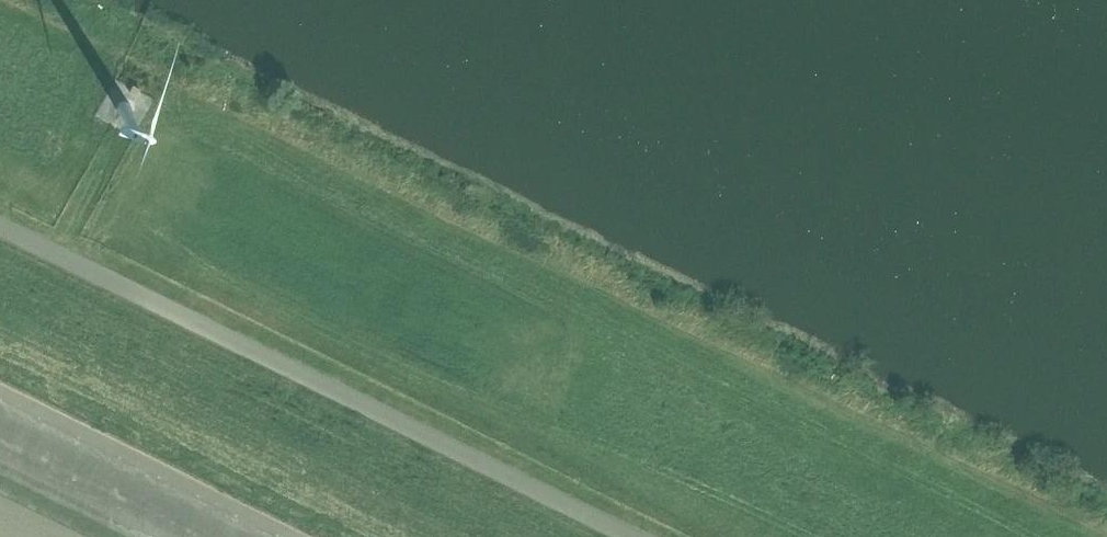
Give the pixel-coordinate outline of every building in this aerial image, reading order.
[(127,103),(134,115),(153,104),(147,92),(127,103)]
